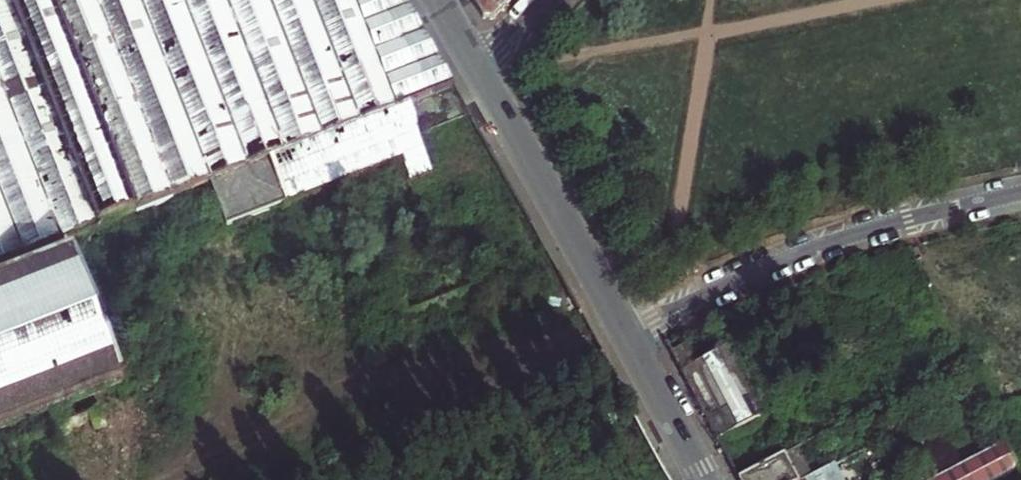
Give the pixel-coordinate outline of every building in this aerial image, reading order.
[(79,242),(458,96),(448,79),(403,0),(0,0),(0,273),(79,242)] [(499,14),(512,0),(480,0),(487,13),(499,14)] [(0,279),(0,430),(133,377),(82,247),(0,279)] [(723,435),(761,414),(732,358),(726,346),(697,361),(688,343),(679,348),(678,352),(723,435)] [(739,354),(732,358),(761,414),(768,410),(739,354)] [(929,479),(992,479),(1020,464),(1020,461),(1009,437),(929,479)] [(791,450),(743,475),(746,479),(802,479),(806,478),(791,450)] [(802,479),(850,479),(839,460),(806,478),(802,479)]
